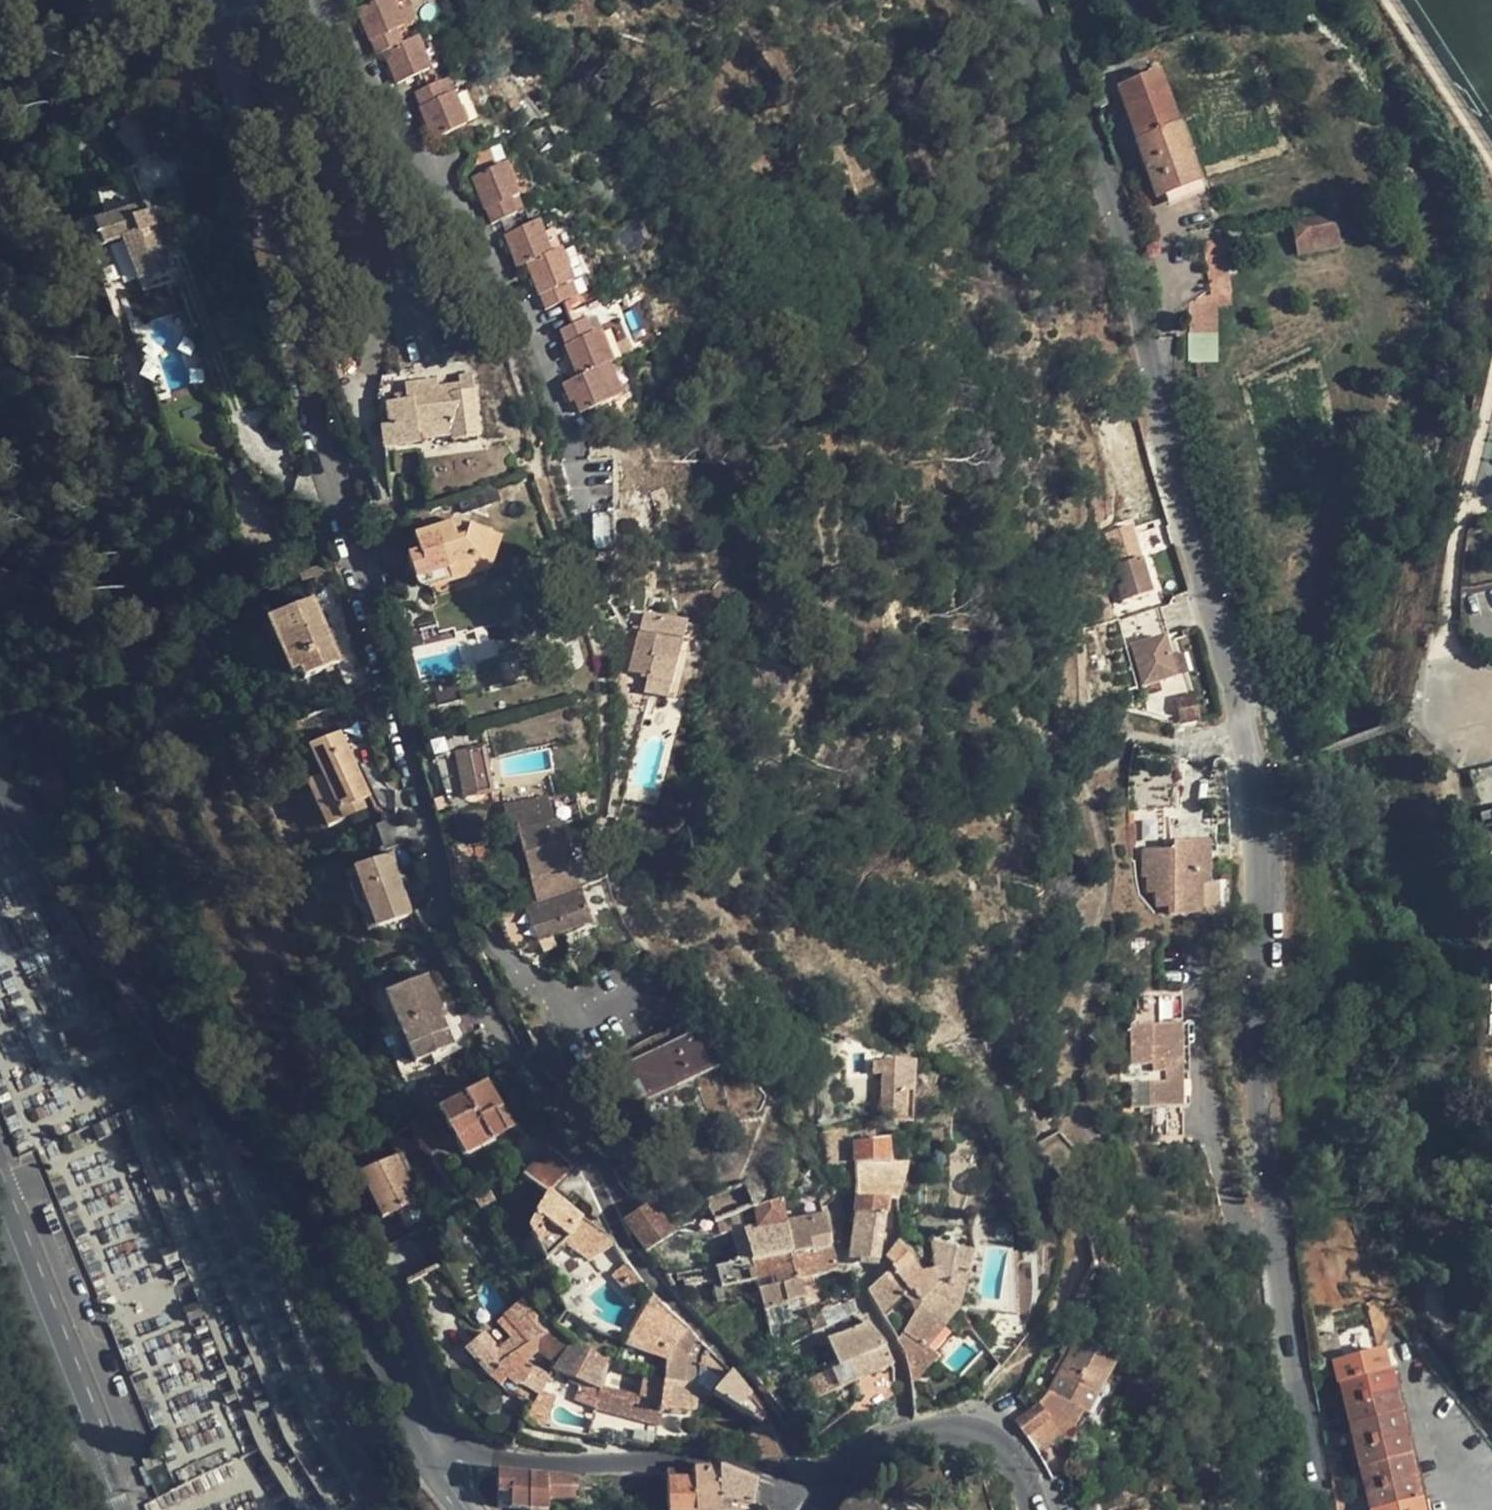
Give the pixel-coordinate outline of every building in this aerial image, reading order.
[(404,47),(399,33),(403,32),(403,30),(397,15),(392,0),(389,0),(361,10),(377,56),(387,53),(404,47)] [(409,12),(397,15),(403,30),(415,26),(409,12)] [(419,42),(404,47),(387,53),(399,84),(430,74),(419,42)] [(1138,139),(1135,141),(1156,199),(1198,183),(1177,125),(1175,126),(1156,76),(1119,90),(1138,139)] [(448,100),(443,85),(418,95),(435,141),(467,131),(455,98),(448,100)] [(520,200),(508,170),(476,181),(492,227),(523,216),(517,201),(520,200)] [(166,205),(173,222),(197,213),(191,196),(166,205)] [(176,281),(155,229),(149,211),(146,205),(94,226),(103,249),(122,242),(142,294),(176,281)] [(155,229),(173,222),(166,205),(149,211),(155,229)] [(1307,243),(1336,238),(1331,216),(1304,220),(1307,243)] [(1337,247),(1336,238),(1307,243),(1304,220),(1295,222),(1301,254),(1337,247)] [(530,266),(552,258),(539,225),(506,237),(518,270),(530,266)] [(1204,242),(1208,282),(1226,279),(1222,240),(1204,242)] [(560,255),(552,258),(530,266),(546,311),(578,300),(573,285),(571,286),(560,255)] [(1226,279),(1208,282),(1210,296),(1228,294),(1226,279)] [(562,334),(578,379),(605,370),(612,367),(600,337),(593,340),(587,325),(562,334)] [(1217,361),(1216,332),(1188,332),(1189,361),(1217,361)] [(605,370),(578,379),(565,384),(572,404),(577,403),(582,416),(619,403),(605,370)] [(413,403),(387,406),(388,428),(396,427),(399,450),(419,449),(418,436),(451,433),(452,440),(477,438),(470,381),(457,382),(457,388),(438,391),(437,385),(411,387),(413,403)] [(383,452),(399,450),(396,427),(388,428),(381,429),(383,452)] [(475,510),(415,528),(421,545),(408,549),(420,589),(503,564),(491,528),(482,531),(475,510)] [(611,553),(611,516),(591,516),(592,554),(611,553)] [(1150,598),(1139,563),(1115,571),(1121,590),(1116,592),(1122,607),(1150,598)] [(338,567),(316,575),(320,585),(342,578),(338,567)] [(340,663),(312,598),(296,605),(268,618),(293,675),(301,671),(305,679),(337,665),(340,663)] [(1159,610),(1136,618),(1144,646),(1164,640),(1168,638),(1159,610)] [(648,676),(648,678),(670,684),(684,625),(645,615),(629,670),(648,676)] [(1144,646),(1132,650),(1144,689),(1176,679),(1170,660),(1164,640),(1144,646)] [(1182,656),(1170,660),(1176,679),(1188,676),(1182,656)] [(223,669),(217,657),(213,659),(219,671),(223,669)] [(229,678),(224,681),(233,698),(238,695),(229,678)] [(1177,698),(1180,722),(1200,720),(1195,695),(1177,698)] [(341,732),(309,746),(322,775),(307,782),(328,828),(366,810),(361,800),(370,797),(341,732)] [(222,759),(229,756),(222,736),(215,739),(222,759)] [(467,750),(476,797),(493,794),(484,747),(467,750)] [(465,799),(476,797),(467,750),(456,752),(465,799)] [(1471,767),(1465,768),(1469,785),(1475,784),(1471,767)] [(517,824),(535,903),(549,938),(591,924),(586,911),(561,827),(581,823),(577,804),(557,808),(555,799),(548,800),(548,797),(505,806),(508,826),(517,824)] [(1476,813),(1479,827),(1491,824),(1491,809),(1476,813)] [(411,842),(404,813),(395,817),(377,825),(386,851),(411,842)] [(1479,827),(1485,854),(1491,852),(1491,824),(1479,827)] [(1165,832),(1165,848),(1177,848),(1176,831),(1165,832)] [(1212,847),(1177,848),(1177,855),(1150,856),(1151,881),(1155,881),(1156,896),(1163,895),(1163,911),(1176,911),(1176,918),(1206,917),(1205,888),(1213,888),(1212,847)] [(393,853),(346,869),(366,931),(404,918),(406,916),(407,914),(396,878),(400,877),(393,853)] [(555,950),(549,938),(535,903),(523,907),(524,910),(496,918),(505,943),(518,952),(529,948),(531,952),(539,948),(542,956),(555,950)] [(569,991),(578,987),(573,971),(565,973),(569,991)] [(427,976),(385,993),(415,1064),(454,1047),(439,1011),(442,1010),(427,976)] [(1184,1022),(1183,999),(1161,999),(1161,1023),(1184,1022)] [(668,1028),(623,1051),(628,1059),(673,1037),(668,1028)] [(1132,1110),(1169,1109),(1184,1109),(1186,1109),(1186,1085),(1183,1085),(1168,1085),(1167,1076),(1183,1076),(1185,1075),(1184,1029),(1131,1030),(1132,1110)] [(622,1074),(628,1087),(640,1082),(646,1097),(714,1067),(701,1039),(622,1074)] [(911,1102),(912,1067),(890,1064),(889,1065),(872,1065),(872,1077),(881,1077),(881,1112),(887,1121),(892,1125),(902,1125),(903,1102),(911,1102)] [(1183,1085),(1183,1076),(1167,1076),(1168,1085),(1183,1085)] [(496,1112),(502,1108),(487,1082),(438,1110),(465,1156),(507,1131),(496,1112)] [(635,1101),(646,1097),(640,1082),(628,1087),(635,1101)] [(911,1125),(911,1102),(903,1102),(902,1125),(911,1125)] [(513,1127),(502,1108),(496,1112),(507,1131),(513,1127)] [(1184,1114),(1184,1109),(1169,1109),(1170,1138),(1187,1137),(1186,1114),(1184,1114)] [(822,1132),(824,1145),(826,1145),(828,1163),(847,1164),(847,1129),(822,1132)] [(887,1142),(853,1145),(854,1164),(855,1164),(889,1165),(887,1142)] [(553,1189),(574,1165),(558,1152),(557,1150),(543,1167),(536,1174),(553,1189)] [(396,1156),(359,1174),(383,1219),(399,1211),(407,1227),(427,1217),(396,1156)] [(548,1194),(550,1193),(553,1189),(536,1174),(543,1167),(538,1162),(526,1176),(548,1194)] [(887,1201),(898,1201),(909,1165),(889,1165),(855,1164),(855,1199),(857,1199),(887,1201)] [(813,1251),(831,1248),(828,1217),(823,1218),(820,1186),(800,1188),(801,1196),(783,1200),(786,1222),(793,1255),(813,1251)] [(617,1244),(612,1236),(595,1225),(580,1214),(579,1215),(550,1193),(548,1194),(534,1216),(529,1225),(530,1227),(547,1261),(568,1239),(570,1240),(567,1245),(589,1261),(617,1244)] [(474,1200),(480,1210),(493,1203),(488,1194),(474,1200)] [(885,1217),(887,1201),(857,1199),(855,1214),(885,1217)] [(675,1232),(672,1229),(653,1200),(625,1218),(647,1251),(675,1232)] [(752,1262),(790,1256),(793,1255),(786,1222),(783,1200),(780,1201),(755,1207),(753,1210),(741,1213),(742,1218),(755,1216),(757,1226),(744,1229),(752,1262)] [(885,1217),(855,1214),(849,1260),(878,1263),(885,1217)] [(547,1261),(530,1227),(519,1242),(515,1246),(536,1265),(547,1261)] [(733,1231),(741,1262),(752,1262),(744,1229),(733,1231)] [(905,1251),(899,1244),(888,1257),(895,1265),(891,1269),(906,1289),(920,1302),(937,1286),(937,1282),(941,1283),(950,1284),(953,1271),(968,1274),(973,1254),(930,1243),(935,1271),(921,1273),(904,1252),(905,1251)] [(836,1270),(831,1248),(813,1251),(793,1255),(790,1256),(796,1281),(758,1288),(764,1311),(788,1304),(787,1302),(806,1297),(801,1280),(827,1274),(836,1270)] [(756,1280),(758,1288),(796,1281),(790,1256),(752,1262),(741,1262),(728,1264),(716,1267),(719,1279),(722,1287),(756,1280)] [(644,1284),(627,1262),(611,1275),(630,1297),(644,1284)] [(685,1285),(719,1279),(716,1267),(677,1274),(678,1279),(684,1279),(685,1285)] [(914,1312),(897,1342),(905,1352),(911,1384),(937,1358),(928,1348),(958,1311),(946,1297),(939,1288),(937,1286),(920,1302),(906,1289),(891,1269),(868,1291),(882,1314),(902,1296),(911,1303),(914,1312)] [(946,1297),(950,1284),(941,1283),(937,1282),(937,1286),(939,1288),(946,1297)] [(688,1355),(698,1339),(654,1294),(626,1343),(666,1357),(667,1349),(688,1355)] [(554,1328),(555,1326),(527,1295),(504,1315),(530,1343),(554,1328)] [(485,1332),(479,1337),(502,1362),(507,1358),(520,1349),(530,1343),(504,1315),(497,1322),(510,1338),(499,1348),(485,1332)] [(539,1351),(557,1364),(575,1337),(562,1327),(557,1323),(555,1326),(554,1328),(530,1343),(520,1349),(507,1358),(502,1362),(487,1373),(501,1386),(507,1379),(513,1385),(526,1362),(539,1351)] [(867,1356),(886,1347),(866,1323),(827,1339),(828,1345),(834,1360),(829,1362),(832,1369),(839,1368),(849,1364),(856,1381),(874,1374),(867,1356)] [(827,1339),(821,1329),(813,1333),(820,1348),(828,1345),(827,1339)] [(466,1348),(487,1373),(502,1362),(479,1337),(466,1348)] [(608,1360),(575,1337),(557,1364),(553,1370),(582,1381),(601,1389),(602,1385),(608,1360)] [(666,1357),(664,1379),(687,1383),(699,1385),(713,1394),(731,1371),(714,1356),(698,1339),(688,1355),(667,1349),(666,1357)] [(998,1340),(988,1352),(999,1367),(1013,1352),(998,1340)] [(1077,1340),(1047,1394),(1081,1413),(1087,1417),(1117,1362),(1077,1340)] [(813,1400),(789,1345),(776,1352),(748,1364),(770,1394),(782,1413),(813,1400)] [(893,1366),(886,1347),(867,1356),(874,1374),(893,1366)] [(1338,1385),(1386,1373),(1381,1351),(1331,1362),(1336,1385),(1338,1385)] [(535,1367),(526,1362),(513,1385),(524,1386),(535,1367)] [(839,1368),(832,1369),(809,1379),(817,1399),(856,1381),(849,1364),(839,1368)] [(519,1394),(534,1403),(542,1392),(550,1376),(535,1367),(524,1386),(519,1394)] [(731,1371),(713,1394),(736,1409),(749,1395),(731,1371)] [(1338,1385),(1343,1406),(1393,1393),(1388,1373),(1386,1373),(1338,1385)] [(660,1427),(663,1410),(660,1410),(664,1379),(645,1374),(641,1395),(602,1385),(601,1389),(582,1381),(574,1404),(593,1412),(594,1413),(595,1410),(660,1427)] [(894,1383),(892,1376),(884,1379),(886,1386),(894,1383)] [(509,1394),(513,1385),(507,1379),(501,1386),(509,1394)] [(660,1410),(663,1410),(696,1411),(699,1385),(687,1383),(664,1379),(660,1410)] [(556,1398),(542,1392),(534,1403),(526,1417),(543,1429),(556,1398)] [(1348,1427),(1398,1414),(1393,1393),(1343,1406),(1348,1427)] [(1073,1427),(1081,1413),(1047,1394),(1037,1407),(1048,1421),(1059,1437),(1073,1427)] [(736,1409),(760,1424),(761,1424),(766,1417),(749,1395),(736,1409)] [(1016,1422),(1026,1437),(1048,1421),(1037,1407),(1016,1422)] [(1348,1427),(1353,1448),(1403,1437),(1398,1414),(1348,1427)] [(1026,1437),(1039,1453),(1060,1439),(1059,1437),(1048,1421),(1026,1437)] [(751,1456),(782,1458),(770,1430),(761,1424),(760,1424),(750,1425),(751,1456)] [(1353,1448),(1358,1469),(1408,1457),(1403,1437),(1353,1448)] [(1364,1490),(1413,1477),(1408,1457),(1358,1469),(1364,1490)] [(499,1507),(516,1508),(515,1473),(499,1472),(499,1507)] [(516,1508),(531,1509),(532,1474),(515,1473),(516,1508)] [(548,1498),(549,1475),(532,1474),(531,1509),(537,1509),(548,1509),(548,1498)] [(578,1480),(565,1476),(549,1475),(548,1498),(578,1499),(578,1480)] [(667,1497),(667,1509),(694,1509),(693,1475),(666,1476),(667,1497)] [(719,1475),(693,1475),(694,1509),(719,1509),(719,1475)] [(752,1508),(755,1488),(724,1475),(719,1475),(719,1509),(751,1509),(752,1508)] [(1368,1509),(1374,1509),(1418,1499),(1413,1477),(1364,1490),(1368,1509)] [(877,1508),(860,1487),(842,1509),(879,1509),(877,1508)] [(1135,1499),(1133,1488),(1122,1490),(1125,1502),(1135,1499)] [(667,1497),(648,1498),(649,1509),(667,1509),(667,1497)] [(1418,1499),(1374,1509),(1421,1509),(1418,1499)]
